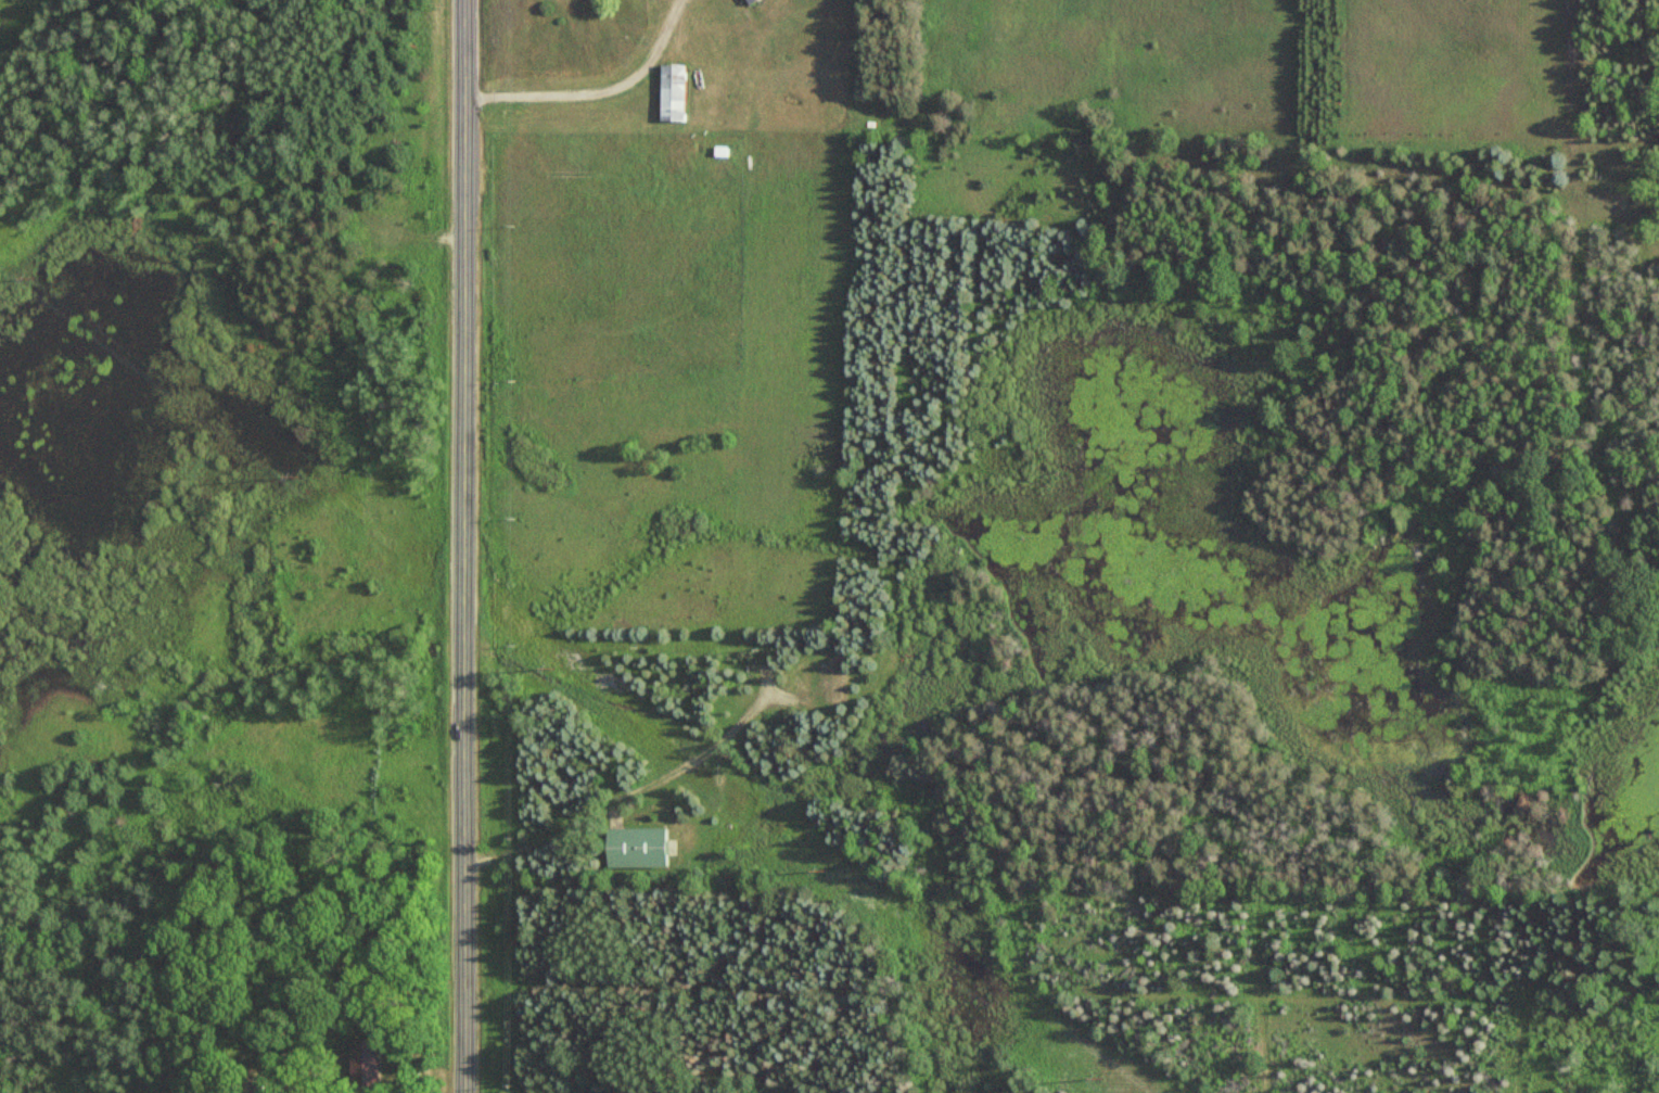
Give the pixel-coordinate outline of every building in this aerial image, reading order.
[(660,121),(685,121),(685,64),(660,64),(660,121)] [(668,826),(607,828),(608,868),(669,866),(668,826)]
